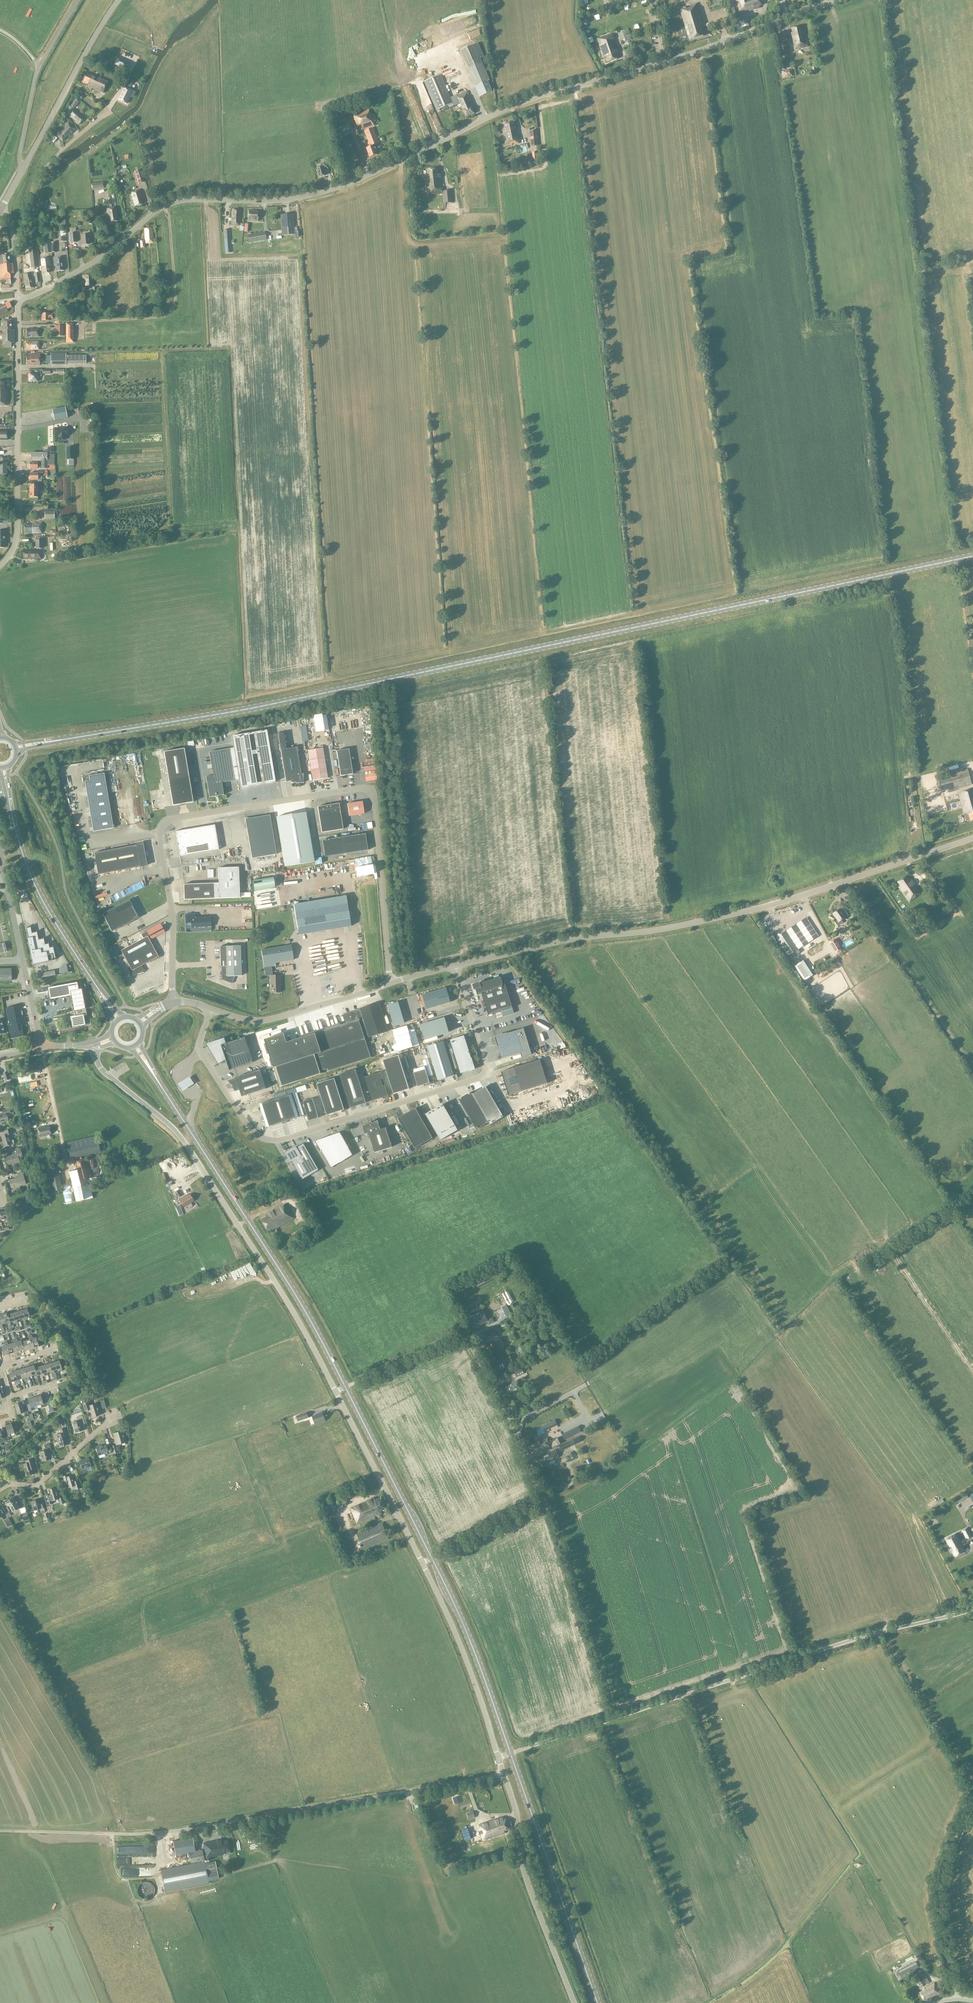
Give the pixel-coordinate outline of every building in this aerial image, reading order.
[(733,3),(737,1),(741,14),(747,13),(746,10),(748,9),(749,12),(755,10),(752,0),(732,0),(733,3)] [(755,10),(760,9),(759,6),(764,4),(763,0),(752,0),(755,10)] [(690,8),(688,9),(686,7),(680,8),(689,40),(704,36),(703,32),(705,31),(697,4),(691,5),(690,8)] [(738,31),(749,26),(747,20),(735,24),(738,31)] [(801,26),(792,28),(793,32),(792,33),(795,49),(808,46),(804,30),(802,31),(801,26)] [(620,31),(624,41),(630,40),(626,29),(620,31)] [(620,58),(612,34),(598,39),(604,58),(606,57),(608,62),(620,58)] [(477,43),(460,50),(476,86),(490,80),(480,58),(483,57),(477,43)] [(429,64),(440,60),(438,57),(437,57),(433,47),(423,52),(429,64)] [(129,64),(117,59),(115,64),(126,69),(129,64)] [(435,70),(445,66),(443,60),(433,64),(435,70)] [(793,70),(781,72),(782,78),(794,76),(793,70)] [(90,87),(104,93),(108,83),(87,73),(83,82),(87,84),(88,84),(91,85),(90,87)] [(453,84),(462,80),(459,74),(450,78),(453,84)] [(472,102),(467,91),(451,98),(440,75),(425,81),(437,110),(459,101),(466,117),(474,113),(470,103),(472,102)] [(130,96),(132,97),(134,93),(132,92),(133,91),(129,89),(132,82),(128,80),(118,100),(126,104),(130,96)] [(435,116),(421,83),(414,86),(416,90),(412,92),(426,124),(429,123),(427,119),(435,116)] [(483,90),(481,90),(480,86),(472,88),(474,99),(484,97),(483,90)] [(74,109),(79,103),(75,99),(70,105),(69,108),(70,108),(69,110),(71,112),(68,114),(76,121),(75,122),(79,125),(85,118),(74,109)] [(369,109),(353,115),(357,126),(362,124),(364,129),(365,129),(373,126),(375,125),(369,109)] [(519,144),(514,121),(504,124),(504,128),(503,128),(507,146),(519,144)] [(63,141),(68,135),(69,136),(76,129),(68,122),(59,132),(56,135),(63,141)] [(366,148),(370,157),(378,154),(374,145),(379,143),(373,128),(364,131),(370,147),(366,148)] [(317,167),(319,177),(326,175),(324,169),(328,168),(327,162),(321,163),(322,166),(317,167)] [(438,169),(427,170),(428,175),(426,175),(428,195),(442,193),(440,174),(438,174),(438,169)] [(134,172),(138,183),(144,182),(140,170),(134,172)] [(103,182),(91,184),(92,190),(105,188),(103,182)] [(139,190),(131,192),(135,206),(142,204),(141,199),(139,190)] [(452,202),(451,190),(443,191),(444,203),(452,202)] [(109,218),(110,222),(117,221),(117,217),(116,208),(107,209),(108,218),(109,218)] [(232,210),(231,225),(239,226),(240,210),(232,210)] [(258,211),(248,211),(248,221),(258,221),(258,211)] [(281,215),(282,235),(294,234),(293,214),(281,215)] [(145,229),(145,243),(153,243),(152,228),(145,229)] [(266,240),(265,233),(248,236),(249,242),(266,240)] [(81,236),(81,245),(90,245),(89,235),(81,236)] [(35,250),(29,250),(31,268),(37,267),(35,250)] [(13,264),(9,263),(8,254),(0,255),(0,274),(1,286),(11,285),(10,274),(14,273),(13,264)] [(48,266),(50,266),(49,257),(40,259),(42,274),(44,274),(45,279),(48,278),(48,273),(49,273),(48,266)] [(64,271),(63,257),(55,258),(56,271),(64,271)] [(24,274),(26,288),(34,287),(33,279),(32,279),(31,278),(31,273),(24,274)] [(93,286),(92,275),(83,275),(83,280),(85,280),(86,286),(93,286)] [(1,306),(1,305),(0,305),(0,315),(8,311),(7,309),(11,307),(9,302),(1,306)] [(0,332),(0,336),(2,336),(3,347),(12,347),(12,344),(14,344),(14,330),(11,330),(11,320),(2,320),(2,332),(0,332)] [(26,365),(40,365),(40,354),(30,354),(30,357),(26,357),(26,365)] [(51,365),(66,364),(66,354),(51,354),(51,365)] [(86,354),(67,354),(67,363),(87,363),(86,354)] [(41,374),(29,373),(29,382),(38,382),(38,376),(41,376),(41,374)] [(65,407),(52,410),(54,421),(67,418),(65,407)] [(68,428),(55,429),(55,436),(59,436),(59,440),(65,439),(65,435),(68,435),(68,428)] [(31,453),(31,461),(42,461),(42,469),(47,469),(47,468),(50,468),(50,466),(54,466),(54,454),(47,454),(47,453),(31,453)] [(29,473),(29,480),(38,480),(38,481),(42,481),(42,477),(40,477),(40,475),(43,475),(43,476),(47,476),(47,471),(38,471),(38,473),(29,473)] [(30,485),(30,497),(38,498),(38,489),(41,489),(41,482),(38,482),(38,485),(30,485)] [(24,525),(24,533),(42,533),(42,523),(32,523),(32,525),(24,525)] [(23,559),(36,559),(41,559),(41,550),(36,550),(23,551),(23,559)] [(209,752),(213,776),(206,777),(209,797),(224,795),(222,783),(239,780),(240,788),(275,782),(267,731),(232,736),(234,748),(209,752)] [(297,747),(286,749),(284,733),(279,734),(286,782),(291,781),(291,783),(303,783),(304,774),(301,774),(297,747)] [(194,746),(203,745),(202,739),(196,740),(197,745),(193,746),(193,745),(189,745),(190,749),(194,748),(194,746)] [(323,748),(308,751),(313,781),(328,778),(323,748)] [(193,802),(184,749),(164,752),(173,806),(193,802)] [(349,749),(337,751),(341,776),(353,774),(349,749)] [(87,760),(59,764),(60,770),(64,770),(64,769),(69,769),(68,765),(80,764),(81,770),(88,769),(87,760)] [(374,765),(362,767),(362,771),(360,771),(361,774),(375,772),(374,765)] [(968,769),(938,778),(943,793),(972,785),(968,769)] [(86,786),(86,788),(106,784),(104,773),(93,775),(89,775),(88,776),(87,776),(86,777),(85,778),(85,779),(84,780),(84,781),(84,782),(85,786),(86,786)] [(366,778),(366,783),(373,782),(373,774),(362,775),(362,778),(366,778)] [(87,798),(87,799),(108,795),(106,784),(86,788),(88,798),(87,798)] [(959,793),(965,814),(967,822),(972,820),(972,789),(959,793)] [(87,799),(88,806),(89,805),(90,810),(110,806),(108,795),(87,799)] [(362,802),(347,804),(349,816),(364,814),(362,802)] [(339,804),(317,807),(322,833),(343,829),(339,804)] [(90,810),(91,818),(90,818),(91,821),(112,817),(110,806),(90,810)] [(276,817),(285,867),(314,862),(306,812),(276,817)] [(245,819),(252,859),(276,855),(270,815),(245,819)] [(93,832),(113,828),(112,817),(91,821),(92,825),(93,832)] [(215,825),(175,832),(179,856),(219,850),(215,825)] [(324,857),(355,853),(368,851),(366,844),(368,844),(367,834),(365,834),(322,841),(324,857)] [(94,853),(98,875),(147,866),(142,844),(94,853)] [(184,900),(214,899),(239,898),(238,868),(218,868),(219,883),(184,885),(184,900)] [(909,902),(921,894),(911,879),(909,880),(906,876),(898,882),(901,886),(899,887),(909,902)] [(293,905),(297,929),(298,932),(300,934),(303,934),(350,926),(345,896),(293,905)] [(129,900),(102,914),(112,932),(139,918),(129,900)] [(839,909),(835,912),(836,915),(834,916),(837,920),(835,921),(838,925),(842,922),(841,921),(845,918),(842,914),(845,912),(843,908),(840,910),(839,909)] [(186,933),(211,931),(210,917),(195,918),(195,914),(185,915),(186,933)] [(788,956),(817,936),(807,921),(777,940),(788,956)] [(160,924),(141,935),(143,939),(148,936),(149,940),(164,932),(160,924)] [(37,932),(32,933),(31,927),(26,928),(28,938),(27,938),(33,965),(52,961),(52,960),(52,959),(55,958),(53,947),(49,947),(49,943),(45,944),(44,938),(39,939),(37,932)] [(843,941),(846,946),(856,940),(854,935),(843,941)] [(143,939),(121,951),(130,967),(129,968),(133,976),(143,971),(141,966),(159,957),(149,940),(148,936),(143,939)] [(291,945),(261,950),(264,968),(276,966),(275,963),(293,960),(291,945)] [(241,976),(240,946),(220,947),(220,966),(221,966),(222,980),(232,984),(235,976),(241,976)] [(803,961),(795,966),(805,981),(813,975),(803,961)] [(11,968),(0,969),(0,981),(12,980),(11,968)] [(37,978),(54,976),(53,969),(36,972),(37,978)] [(270,976),(271,992),(280,992),(280,986),(281,986),(281,976),(270,976)] [(499,980),(480,986),(480,984),(473,986),(475,991),(476,990),(478,995),(481,994),(488,1016),(500,1012),(502,1017),(513,1014),(504,985),(501,986),(499,980)] [(77,982),(47,988),(49,1000),(71,996),(72,1004),(73,1007),(74,1016),(83,1014),(83,1015),(86,1014),(81,989),(78,989),(78,986),(77,982)] [(422,995),(426,1009),(451,1002),(446,988),(422,995)] [(284,1033),(264,1040),(273,1068),(280,1087),(323,1073),(323,1072),(327,1071),(327,1072),(371,1058),(365,1039),(388,1031),(379,1003),(360,1008),(361,1009),(343,1015),(346,1024),(341,1025),(340,1024),(320,1030),(320,1032),(315,1034),(287,1042),(284,1033)] [(388,1005),(394,1026),(404,1023),(398,1003),(388,1005)] [(9,1024),(7,1024),(11,1039),(24,1036),(21,1024),(26,1022),(25,1016),(23,1017),(21,1005),(6,1008),(9,1024)] [(74,1016),(70,1017),(71,1018),(71,1020),(72,1027),(81,1025),(85,1025),(84,1019),(83,1015),(83,1014),(74,1016)] [(419,1025),(423,1039),(451,1031),(446,1016),(419,1025)] [(531,1054),(523,1028),(495,1037),(501,1059),(520,1053),(522,1057),(531,1054)] [(460,1074),(468,1071),(475,1069),(471,1057),(471,1058),(464,1036),(450,1040),(460,1074)] [(208,1044),(219,1063),(220,1063),(219,1062),(226,1060),(229,1070),(230,1070),(253,1062),(245,1037),(226,1043),(225,1039),(209,1044),(208,1044)] [(427,1046),(438,1080),(454,1076),(443,1041),(427,1046)] [(383,1060),(394,1094),(409,1089),(399,1056),(383,1060)] [(540,1060),(501,1072),(509,1096),(548,1083),(540,1060)] [(39,1066),(39,1069),(16,1073),(17,1080),(44,1076),(42,1066),(39,1066)] [(355,1069),(339,1074),(350,1108),(366,1102),(355,1069)] [(418,1086),(424,1084),(425,1086),(431,1084),(429,1077),(427,1077),(425,1069),(414,1073),(418,1086)] [(229,1081),(235,1091),(240,1090),(242,1097),(266,1089),(260,1070),(236,1077),(236,1078),(229,1081)] [(364,1077),(372,1101),(388,1096),(381,1072),(364,1077)] [(189,1077),(178,1084),(182,1091),(194,1084),(189,1077)] [(334,1078),(317,1084),(327,1115),(344,1109),(334,1078)] [(486,1087),(473,1094),(489,1122),(490,1125),(503,1117),(486,1087)] [(458,1099),(476,1130),(489,1122),(473,1094),(471,1092),(458,1099)] [(294,1093),(259,1104),(267,1127),(301,1116),(294,1093)] [(309,1121),(319,1118),(313,1098),(303,1102),(309,1121)] [(458,1130),(443,1104),(425,1114),(440,1140),(458,1130)] [(538,1106),(518,1110),(519,1115),(539,1111),(538,1106)] [(432,1137),(416,1108),(398,1118),(415,1147),(432,1137)] [(3,1114),(0,1115),(0,1123),(8,1121),(6,1114),(10,1113),(9,1109),(2,1111),(3,1114)] [(392,1147),(386,1128),(380,1129),(377,1121),(371,1123),(371,1122),(368,1123),(369,1124),(362,1126),(365,1134),(369,1133),(375,1152),(392,1147)] [(43,1127),(38,1128),(40,1137),(51,1134),(49,1126),(43,1127)] [(10,1134),(12,1134),(11,1129),(4,1131),(5,1135),(1,1136),(3,1143),(2,1143),(2,1144),(2,1146),(3,1147),(4,1147),(14,1144),(13,1140),(10,1141),(10,1138),(11,1138),(10,1134)] [(331,1167),(352,1155),(340,1132),(315,1141),(331,1167)] [(67,1143),(70,1158),(100,1151),(97,1136),(67,1143)] [(296,1147),(285,1153),(291,1162),(291,1161),(302,1180),(318,1170),(303,1144),(296,1148),(296,1147)] [(8,1165),(20,1162),(18,1158),(22,1157),(20,1149),(8,1152),(9,1156),(5,1157),(8,1165)] [(100,1176),(91,1178),(86,1159),(77,1161),(81,1180),(70,1183),(71,1188),(101,1182),(100,1176)] [(58,1171),(57,1166),(57,1165),(47,1168),(52,1187),(52,1191),(62,1189),(61,1185),(58,1171)] [(9,1180),(10,1183),(11,1188),(26,1184),(22,1172),(17,1173),(18,1178),(9,1180)] [(283,1190),(271,1197),(273,1201),(279,1197),(281,1201),(287,1198),(283,1190)] [(190,1195),(187,1196),(186,1195),(182,1198),(180,1199),(181,1202),(184,1206),(187,1205),(188,1207),(190,1208),(192,1207),(192,1205),(190,1203),(194,1201),(190,1195)] [(261,1219),(269,1232),(274,1229),(274,1230),(294,1218),(285,1204),(266,1216),(266,1217),(261,1219)] [(293,1238),(300,1234),(305,1231),(303,1228),(298,1231),(291,1235),(293,1238)] [(502,1307),(508,1318),(512,1316),(506,1305),(502,1307)] [(8,1322),(9,1326),(9,1329),(11,1328),(11,1325),(10,1322),(7,1315),(8,1315),(7,1313),(2,1314),(5,1323),(8,1322)] [(13,1313),(8,1315),(7,1315),(10,1322),(12,1321),(13,1324),(16,1323),(13,1313)] [(479,1323),(479,1325),(485,1322),(484,1321),(486,1320),(483,1313),(479,1315),(478,1313),(474,1315),(475,1317),(471,1318),(475,1325),(479,1323)] [(485,1344),(498,1337),(495,1330),(481,1337),(485,1344)] [(32,1335),(30,1336),(34,1348),(39,1347),(36,1338),(33,1339),(32,1335)] [(17,1338),(15,1339),(19,1351),(24,1350),(21,1341),(18,1342),(17,1338)] [(20,1339),(21,1341),(24,1350),(24,1351),(29,1350),(26,1341),(23,1342),(22,1338),(20,1339)] [(7,1341),(5,1342),(9,1354),(14,1353),(11,1344),(8,1345),(7,1341)] [(507,1357),(512,1367),(516,1364),(515,1362),(517,1361),(513,1354),(507,1357)] [(516,1377),(524,1373),(530,1370),(527,1365),(526,1365),(525,1363),(521,1365),(522,1367),(521,1367),(513,1371),(516,1377)] [(38,1378),(37,1376),(35,1368),(34,1365),(29,1367),(32,1376),(35,1375),(36,1378),(38,1378)] [(24,1368),(19,1370),(22,1379),(25,1378),(26,1381),(28,1381),(24,1368)] [(8,1378),(9,1383),(15,1381),(16,1385),(18,1384),(14,1371),(9,1373),(10,1377),(8,1378)] [(509,1394),(521,1388),(518,1380),(511,1383),(512,1384),(506,1387),(509,1394)] [(41,1396),(34,1397),(37,1406),(41,1405),(41,1408),(47,1406),(45,1399),(42,1400),(41,1396)] [(29,1412),(32,1411),(31,1408),(35,1407),(35,1410),(38,1409),(37,1406),(34,1397),(28,1399),(29,1404),(27,1405),(29,1412)] [(100,1415),(97,1403),(89,1405),(88,1402),(83,1404),(85,1411),(89,1410),(90,1413),(91,1412),(92,1417),(100,1415)] [(18,1414),(24,1412),(25,1415),(28,1414),(26,1405),(22,1406),(21,1403),(15,1405),(18,1414)] [(307,1412),(296,1416),(298,1421),(309,1418),(307,1412)] [(312,1416),(315,1424),(325,1420),(323,1413),(312,1416)] [(84,1423),(82,1415),(76,1417),(77,1421),(73,1423),(76,1432),(83,1430),(81,1424),(84,1423)] [(546,1424),(548,1429),(557,1425),(555,1420),(546,1424)] [(4,1433),(6,1440),(6,1441),(9,1440),(9,1438),(11,1437),(10,1434),(14,1433),(12,1424),(5,1426),(7,1432),(4,1433)] [(65,1428),(60,1430),(61,1434),(56,1435),(59,1447),(67,1445),(65,1437),(68,1436),(65,1428)] [(126,1442),(123,1431),(114,1433),(115,1440),(116,1445),(126,1442)] [(537,1452),(549,1446),(545,1439),(542,1440),(541,1436),(536,1438),(538,1442),(533,1445),(537,1452)] [(555,1439),(558,1445),(563,1443),(562,1442),(566,1440),(564,1437),(560,1439),(559,1436),(555,1439)] [(581,1442),(578,1437),(573,1439),(559,1446),(561,1451),(575,1445),(581,1442)] [(52,1450),(50,1444),(44,1445),(46,1450),(40,1452),(43,1461),(50,1459),(48,1451),(52,1450)] [(113,1452),(111,1447),(110,1447),(106,1448),(106,1445),(101,1446),(101,1445),(96,1447),(98,1456),(105,1454),(105,1455),(112,1453),(113,1452)] [(550,1464),(549,1462),(559,1457),(555,1450),(539,1457),(543,1465),(544,1464),(545,1466),(550,1464)] [(35,1466),(33,1459),(26,1461),(26,1463),(23,1464),(26,1476),(34,1474),(32,1467),(35,1466)] [(89,1459),(79,1462),(81,1467),(78,1468),(80,1475),(85,1473),(84,1468),(91,1466),(89,1459)] [(67,1484),(69,1488),(74,1486),(75,1490),(81,1488),(78,1480),(75,1481),(73,1475),(68,1477),(67,1475),(63,1477),(65,1485),(67,1484)] [(59,1498),(56,1488),(47,1490),(49,1496),(46,1497),(48,1505),(52,1503),(52,1501),(58,1499),(59,1498)] [(346,1500),(349,1498),(349,1500),(357,1496),(354,1490),(344,1494),(346,1500)] [(19,1506),(14,1497),(5,1502),(11,1513),(16,1510),(15,1508),(19,1506)] [(347,1503),(345,1499),(344,1497),(338,1500),(339,1502),(341,1506),(340,1506),(341,1508),(343,1507),(342,1505),(347,1503)] [(386,1509),(381,1498),(375,1500),(375,1498),(351,1508),(358,1523),(381,1513),(380,1512),(386,1509)] [(34,1511),(37,1510),(38,1514),(46,1512),(43,1502),(39,1503),(37,1500),(31,1502),(34,1511)] [(335,1511),(331,1501),(323,1504),(324,1506),(322,1508),(325,1514),(328,1513),(329,1514),(335,1511)] [(8,1527),(12,1525),(9,1518),(4,1521),(8,1527)] [(382,1524),(357,1535),(363,1550),(389,1539),(382,1524)] [(971,1537),(967,1528),(962,1531),(967,1539),(971,1537)] [(946,1539),(950,1547),(951,1546),(953,1551),(952,1551),(955,1557),(964,1552),(961,1546),(960,1547),(958,1543),(959,1542),(955,1534),(946,1539)] [(475,1818),(473,1811),(467,1813),(469,1820),(475,1818)] [(479,1825),(484,1840),(505,1833),(504,1831),(509,1829),(505,1818),(503,1819),(502,1817),(479,1825)] [(192,1837),(172,1841),(175,1855),(195,1851),(192,1837)] [(222,1839),(203,1843),(205,1853),(203,1854),(202,1850),(189,1853),(191,1863),(204,1861),(204,1857),(206,1857),(206,1858),(230,1853),(227,1840),(223,1841),(222,1839)] [(215,1861),(205,1863),(205,1862),(175,1868),(161,1871),(165,1891),(179,1889),(209,1883),(208,1881),(219,1879),(217,1870),(215,1861)] [(900,1976),(918,1967),(915,1961),(910,1964),(897,1970),(900,1976)] [(915,1979),(920,1988),(930,1983),(925,1973),(915,1979)] [(934,1983),(933,1984),(923,1990),(923,1991),(920,1992),(924,2000),(930,1996),(931,1997),(939,1993),(934,1983)]
